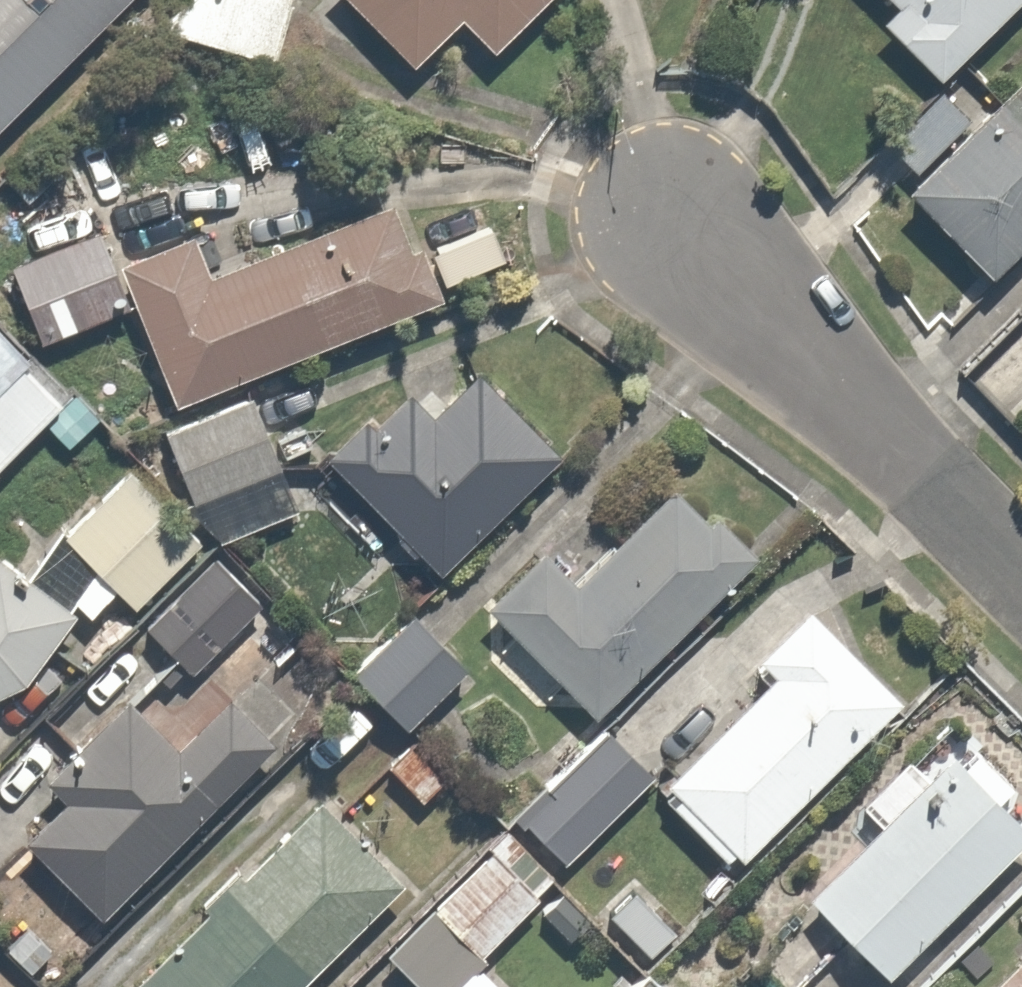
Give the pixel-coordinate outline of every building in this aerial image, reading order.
[(111,0),(0,0),(0,120),(111,0)] [(289,0),(191,0),(183,26),(274,52),(289,0)] [(415,71),(464,24),(493,54),(550,0),(346,0),(415,71)] [(922,15),(900,36),(947,83),(1021,8),(1021,0),(907,0),(922,15)] [(1006,95),(1021,112),(1021,80),(1006,95)] [(908,184),(992,275),(1021,247),(1021,112),(1006,95),(908,184)] [(199,231),(117,262),(171,402),(446,297),(428,249),(413,255),(395,208),(216,276),(199,231)] [(103,224),(12,252),(40,342),(130,314),(103,224)] [(565,451),(485,369),(436,416),(412,392),(375,429),(368,413),(328,453),(443,570),(565,451)] [(263,387),(154,419),(181,508),(290,476),(263,387)] [(62,535),(56,530),(22,576),(63,607),(70,598),(86,614),(113,588),(132,608),(197,542),(128,471),(62,535)] [(550,540),(485,601),(593,717),(764,558),(719,509),(708,519),(676,485),(581,573),(550,540)] [(16,687),(71,612),(63,607),(22,576),(0,560),(0,694),(16,687)] [(900,697),(810,605),(759,655),(778,673),(664,784),(737,857),(900,697)] [(467,663),(414,612),(354,673),(407,725),(467,663)] [(103,907),(276,738),(228,689),(177,738),(129,689),(42,774),(68,801),(33,836),(103,907)] [(651,770),(603,727),(544,785),(552,793),(525,819),(570,859),(651,770)] [(1021,840),(1021,823),(947,751),(811,892),(894,972),(1021,840)] [(407,883),(323,792),(228,880),(312,970),(407,883)] [(556,882),(499,827),(424,903),(482,959),(556,882)] [(312,970),(228,880),(124,978),(133,986),(295,986),(312,970)] [(671,920),(632,883),(606,909),(645,947),(671,920)] [(472,952),(437,986),(507,986),(472,952)] [(995,986),(1021,986),(1021,961),(995,986)] [(641,970),(624,986),(658,986),(641,970)]
